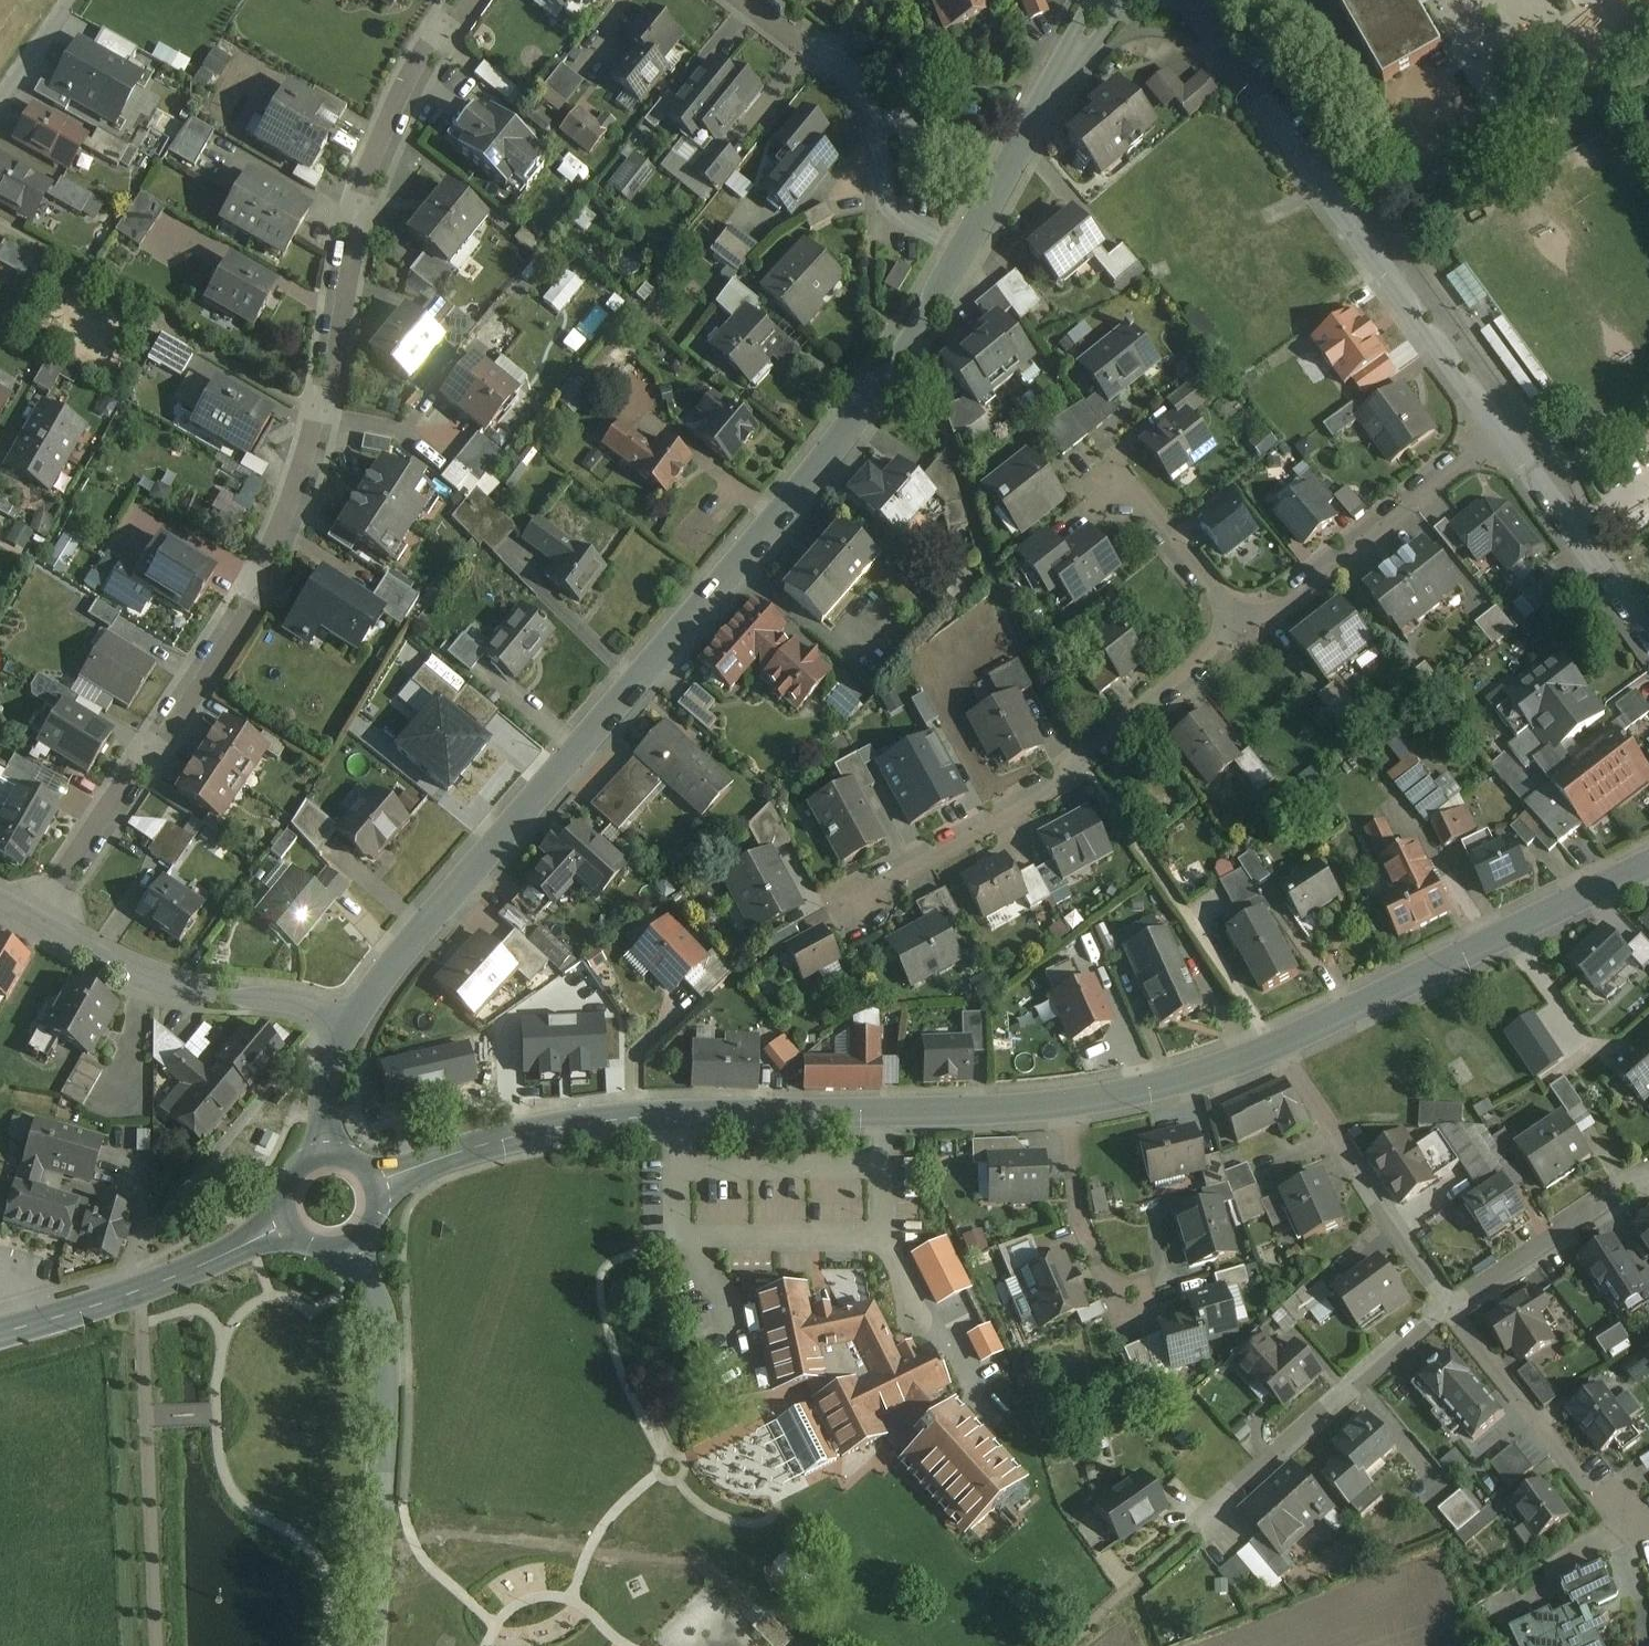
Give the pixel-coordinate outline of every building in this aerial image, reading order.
[(547,0),(534,0),(558,18),(562,12),(547,0)] [(562,12),(563,12),(573,0),(547,0),(562,12)] [(577,0),(573,0),(563,12),(576,22),(588,9),(577,0)] [(588,9),(589,7),(595,0),(577,0),(588,9)] [(943,32),(988,13),(983,0),(931,0),(943,32)] [(1029,21),(1046,15),(1040,0),(1021,0),(1029,21)] [(1384,83),(1442,51),(1414,1),(1416,0),(1337,0),(1384,83)] [(682,38),(648,10),(624,39),(635,49),(658,67),(682,38)] [(137,50),(102,31),(88,48),(122,68),(121,69),(125,71),(130,62),(137,50)] [(156,45),(152,57),(185,69),(189,57),(156,45)] [(122,68),(88,48),(87,50),(74,54),(73,53),(52,89),(116,126),(118,123),(116,122),(139,81),(142,82),(143,79),(140,78),(144,70),(130,62),(125,71),(121,69),(122,68)] [(635,49),(610,79),(640,104),(665,73),(658,67),(635,49)] [(724,73),(710,62),(665,117),(687,135),(694,141),(702,132),(715,142),(716,143),(758,92),(728,67),(724,73)] [(516,91),(483,64),(473,76),(506,103),(516,91)] [(562,68),(545,88),(555,96),(571,76),(562,68)] [(1203,75),(1183,92),(1165,71),(1146,87),(1161,104),(1170,96),(1189,118),(1219,93),(1203,75)] [(1116,86),(1089,109),(1095,116),(1067,141),(1080,157),(1084,153),(1092,163),(1090,164),(1100,176),(1125,155),(1123,151),(1151,127),(1116,86)] [(307,100),(287,88),(256,141),(299,167),(309,172),(327,141),(309,131),(316,118),(320,111),(315,108),(316,106),(307,100)] [(346,108),(314,89),(307,100),(316,106),(315,108),(320,111),(338,121),(346,108)] [(84,139),(32,110),(15,140),(68,169),(80,147),(84,139)] [(489,111),(481,121),(467,110),(451,130),(464,141),(456,151),(504,190),(512,181),(526,191),(542,171),(529,160),(537,150),(489,111)] [(338,121),(320,111),(316,118),(334,129),(338,121)] [(824,129),(802,111),(775,144),(784,152),(775,163),(782,168),(761,193),(787,214),(807,189),(810,192),(835,162),(812,143),(824,129)] [(605,134),(577,112),(562,130),(589,153),(605,134)] [(214,133),(191,120),(168,153),(194,168),(214,133)] [(128,148),(97,131),(90,143),(84,139),(80,147),(117,168),(128,148)] [(715,142),(702,132),(694,141),(687,135),(661,166),(682,184),(691,171),(718,193),(738,168),(712,146),(715,142)] [(635,157),(610,188),(626,201),(651,170),(635,157)] [(0,161),(0,202),(31,219),(44,196),(48,188),(0,161)] [(309,172),(299,167),(292,178),(315,191),(322,180),(309,172)] [(261,186),(246,177),(220,223),(223,225),(224,222),(239,230),(237,233),(265,249),(266,246),(281,254),(279,257),(282,258),(308,212),(293,204),(295,201),(263,183),(261,186)] [(90,197),(60,180),(53,191),(48,188),(44,196),(80,216),(82,212),(90,197)] [(447,187),(408,236),(427,251),(446,267),(447,265),(484,218),(447,187)] [(141,194),(114,232),(138,249),(166,208),(141,194)] [(102,204),(90,197),(82,212),(93,219),(102,204)] [(825,204),(802,217),(810,231),(833,218),(825,204)] [(1070,214),(1028,250),(1056,284),(1089,256),(1114,286),(1137,266),(1121,247),(1107,259),(1098,249),(1099,248),(1070,214)] [(757,248),(730,227),(709,253),(737,274),(757,248)] [(541,247),(521,231),(513,241),(533,257),(541,247)] [(5,240),(0,248),(0,265),(23,278),(35,257),(5,240)] [(805,244),(761,291),(802,330),(822,308),(817,304),(841,278),(805,244)] [(446,267),(427,251),(409,274),(436,296),(455,272),(447,265),(446,267)] [(276,288),(228,261),(205,301),(252,329),(276,288)] [(911,271),(897,263),(883,287),(896,295),(911,271)] [(1465,263),(1446,276),(1469,310),(1488,297),(1465,263)] [(760,306),(732,282),(715,305),(734,323),(746,310),(751,315),(760,306)] [(1011,310),(995,289),(974,306),(988,324),(995,319),(997,321),(1011,310)] [(734,323),(710,349),(750,386),(768,366),(754,353),(772,334),(751,315),(746,310),(734,323)] [(434,334),(405,311),(393,326),(394,328),(373,354),(371,352),(370,353),(405,382),(440,341),(440,339),(434,334)] [(476,329),(454,311),(434,334),(440,339),(440,341),(456,354),(476,329)] [(1345,386),(1353,381),(1364,373),(1385,357),(1387,355),(1377,341),(1378,340),(1367,325),(1366,326),(1355,311),(1313,342),(1324,356),(1322,357),(1333,372),(1335,371),(1345,386)] [(1504,315),(1482,330),(1531,401),(1553,385),(1504,315)] [(988,324),(983,329),(982,328),(970,337),(973,341),(966,346),(964,343),(952,352),(953,353),(941,364),(967,395),(976,407),(977,406),(1030,361),(997,321),(995,319),(988,324)] [(1125,329),(1080,366),(1093,383),(1100,391),(1108,401),(1141,375),(1137,370),(1151,359),(1150,357),(1149,357),(1129,332),(1131,330),(1126,323),(1122,326),(1125,329)] [(194,353),(161,335),(147,360),(179,379),(194,353)] [(614,347),(597,369),(618,387),(636,364),(614,347)] [(46,360),(32,385),(49,394),(63,369),(46,360)] [(490,374),(473,361),(442,398),(484,432),(515,395),(513,393),(511,395),(488,376),(490,374)] [(213,390),(188,375),(174,400),(199,414),(213,390)] [(1191,383),(1166,402),(1177,416),(1182,412),(1187,417),(1206,402),(1191,383)] [(270,415),(216,384),(213,390),(199,414),(193,426),(246,457),(270,415)] [(1434,432),(1402,387),(1362,417),(1363,419),(1361,421),(1391,463),(1434,432)] [(757,431),(723,403),(722,404),(711,395),(696,413),(707,422),(695,437),(729,465),(757,431)] [(967,395),(956,404),(943,409),(952,436),(971,429),(986,417),(977,406),(976,407),(967,395)] [(1102,425),(1083,402),(1066,413),(1086,438),(1102,425)] [(1353,405),(1324,427),(1334,440),(1361,421),(1363,419),(1362,417),(1353,405)] [(83,430),(41,406),(23,437),(66,461),(83,430)] [(1177,416),(1142,444),(1171,481),(1206,453),(1193,436),(1198,432),(1187,417),(1182,412),(1177,416)] [(1066,413),(1040,430),(1062,457),(1086,438),(1066,413)] [(618,425),(608,418),(592,440),(602,447),(618,425)] [(652,450),(618,425),(602,447),(636,472),(635,473),(665,496),(690,462),(660,439),(652,450)] [(502,456),(476,435),(453,464),(479,485),(502,456)] [(66,461),(23,437),(6,467),(48,491),(66,461)] [(390,442),(364,437),(361,451),(388,457),(390,442)] [(1062,500),(1026,455),(984,489),(996,504),(993,507),(996,511),(1000,508),(1020,533),(1062,500)] [(339,529),(338,530),(357,542),(388,563),(432,496),(382,463),(339,529)] [(881,486),(867,474),(848,494),(862,506),(860,507),(896,538),(896,537),(895,537),(930,498),(931,499),(931,498),(896,467),(895,468),(896,469),(881,486)] [(1336,500),(1310,470),(1299,479),(1307,489),(1308,489),(1325,509),(1336,500)] [(517,530),(475,489),(451,520),(479,548),(482,544),(492,554),(517,530)] [(1325,509),(1308,489),(1307,489),(1278,514),(1305,545),(1335,520),(1325,509)] [(1224,490),(1196,512),(1204,523),(1232,501),(1224,490)] [(217,492),(210,512),(238,522),(245,502),(217,492)] [(0,499),(0,515),(7,519),(14,507),(0,499)] [(960,501),(940,507),(947,533),(967,527),(960,501)] [(1204,523),(1200,527),(1224,557),(1256,531),(1232,501),(1204,523)] [(1451,528),(1451,529),(1464,546),(1479,563),(1492,552),(1509,572),(1526,559),(1526,560),(1533,560),(1539,555),(1540,548),(1539,548),(1540,547),(1507,508),(1487,506),(1481,510),(1478,507),(1451,528)] [(551,532),(537,522),(525,540),(538,550),(551,532)] [(1451,528),(1446,522),(1434,531),(1453,555),(1464,546),(1451,529),(1451,528)] [(357,542),(338,530),(339,529),(335,527),(327,539),(350,553),(357,542)] [(839,527),(784,591),(821,624),(876,560),(839,527)] [(1058,553),(1045,564),(1046,566),(1075,602),(1117,569),(1086,531),(1058,553)] [(64,532),(45,563),(60,573),(80,542),(64,532)] [(603,570),(573,548),(573,549),(551,532),(538,550),(560,566),(549,580),(578,602),(603,570)] [(1042,533),(1016,554),(1033,576),(1046,566),(1045,564),(1058,553),(1042,533)] [(194,563),(159,541),(140,572),(131,586),(133,587),(149,597),(154,590),(189,611),(213,573),(194,561),(194,563)] [(1424,545),(1366,590),(1378,605),(1376,607),(1391,626),(1393,624),(1402,634),(1416,623),(1417,625),(1443,604),(1442,602),(1459,589),(1450,579),(1453,577),(1438,558),(1435,560),(1424,545)] [(124,562),(105,592),(123,604),(133,587),(131,586),(140,572),(124,562)] [(368,605),(321,574),(285,629),(308,644),(311,640),(306,637),(316,621),(331,631),(329,635),(357,653),(381,616),(382,614),(368,605)] [(418,598),(386,577),(368,605),(382,614),(381,616),(399,627),(418,598)] [(1550,577),(1522,598),(1535,614),(1562,592),(1550,577)] [(119,616),(96,602),(88,616),(110,630),(119,616)] [(753,602),(697,665),(728,692),(760,656),(776,638),(784,629),(753,602)] [(1340,606),(1295,642),(1327,682),(1372,646),(1340,606)] [(483,654),(482,655),(483,656),(513,680),(552,633),(521,607),(483,654)] [(1497,608),(1475,625),(1493,648),(1515,630),(1497,608)] [(1145,660),(1113,620),(1088,640),(1100,655),(1079,672),(1098,697),(1145,660)] [(156,665),(106,634),(87,665),(113,682),(104,696),(127,710),(156,665)] [(483,654),(462,637),(447,655),(469,673),(483,656),(482,655),(483,654)] [(790,650),(776,638),(760,656),(765,661),(761,666),(762,682),(796,712),(828,676),(815,664),(814,656),(806,656),(793,645),(790,650)] [(1538,669),(1507,693),(1512,699),(1510,701),(1511,701),(1496,713),(1518,742),(1533,730),(1534,730),(1584,691),(1561,661),(1542,676),(1538,669)] [(1017,662),(992,675),(1005,699),(1014,694),(1016,697),(1031,689),(1017,662)] [(1444,687),(1426,665),(1414,674),(1432,696),(1444,687)] [(436,703),(447,712),(458,698),(423,669),(410,684),(435,705),(436,703)] [(78,698),(43,679),(32,699),(45,706),(57,714),(58,714),(62,707),(70,712),(78,698)] [(1358,708),(1337,682),(1319,697),(1340,723),(1358,708)] [(714,704),(694,686),(676,706),(707,732),(716,722),(706,713),(714,704)] [(447,712),(478,738),(498,714),(467,688),(458,698),(447,712)] [(832,688),(822,705),(847,719),(857,702),(832,688)] [(1549,751),(1609,722),(1584,691),(1534,730),(1549,751)] [(1616,707),(1633,728),(1648,715),(1648,708),(1636,691),(1616,707)] [(1005,699),(969,719),(989,755),(999,750),(1007,765),(1039,748),(1024,720),(1026,719),(1026,718),(1026,717),(1016,697),(1014,694),(1005,699)] [(911,702),(925,726),(937,720),(924,695),(911,702)] [(435,705),(397,750),(448,792),(487,745),(478,738),(447,712),(436,703),(435,705)] [(45,706),(40,715),(35,716),(28,728),(29,733),(41,740),(57,714),(45,706)] [(70,712),(62,707),(58,714),(57,714),(41,740),(38,746),(86,776),(110,737),(70,712)] [(1238,759),(1203,715),(1172,740),(1208,785),(1235,763),(1239,760),(1238,759)] [(1584,771),(1629,748),(1609,722),(1549,751),(1584,771)] [(255,745),(223,724),(216,735),(215,735),(207,747),(208,747),(200,759),(244,788),(255,772),(251,770),(264,752),(264,751),(255,745)] [(729,786),(664,726),(635,758),(637,761),(607,794),(632,817),(640,808),(633,802),(656,776),(699,816),(699,817),(700,818),(729,786)] [(285,749),(263,734),(255,745),(264,751),(264,752),(277,761),(285,749)] [(877,766),(910,826),(964,797),(931,736),(877,766)] [(1584,771),(1620,797),(1648,776),(1648,773),(1629,748),(1584,771)] [(1275,780),(1250,750),(1238,759),(1239,760),(1235,763),(1258,793),(1275,780)] [(1584,771),(1549,751),(1534,763),(1542,772),(1528,783),(1505,756),(1491,769),(1559,844),(1583,825),(1584,826),(1620,797),(1584,771)] [(41,770),(14,755),(5,771),(32,787),(41,770)] [(856,756),(833,768),(844,788),(851,784),(858,796),(873,787),(856,756)] [(244,788),(200,759),(192,771),(192,770),(184,783),(177,794),(209,815),(218,821),(218,820),(230,802),(233,804),(244,788)] [(1431,780),(1407,799),(1427,824),(1450,804),(1431,780)] [(844,788),(809,807),(840,864),(882,841),(858,796),(851,784),(844,788)] [(21,789),(0,826),(0,843),(25,857),(28,858),(56,809),(21,789)] [(406,822),(371,792),(338,831),(337,832),(355,847),(355,853),(363,859),(369,859),(372,862),(406,822)] [(607,794),(604,792),(589,808),(617,834),(632,817),(607,794)] [(338,831),(305,802),(290,827),(317,856),(337,832),(338,831)] [(768,807),(746,829),(762,858),(769,855),(770,856),(789,846),(768,807)] [(1465,808),(1451,815),(1451,816),(1433,824),(1445,848),(1477,832),(1465,808)] [(1068,825),(1057,831),(1056,829),(1040,838),(1053,863),(1061,879),(1063,879),(1063,878),(1062,876),(1088,862),(1089,864),(1108,854),(1085,814),(1067,824),(1068,825)] [(232,829),(218,820),(218,821),(209,815),(202,826),(224,841),(232,829)] [(1533,834),(1520,821),(1511,829),(1527,848),(1537,840),(1549,853),(1559,845),(1542,826),(1533,834)] [(1384,822),(1366,831),(1381,863),(1400,853),(1384,822)] [(193,842),(167,824),(147,853),(173,871),(193,842)] [(623,869),(578,829),(550,860),(552,861),(533,881),(532,882),(554,902),(554,901),(550,897),(569,877),(595,900),(623,869)] [(286,833),(270,853),(280,861),(296,840),(286,833)] [(1480,838),(1462,846),(1487,896),(1528,876),(1512,842),(1496,849),(1491,840),(1483,844),(1480,838)] [(0,843),(0,858),(16,867),(20,866),(25,857),(0,843)] [(1417,846),(1400,853),(1381,863),(1396,893),(1432,876),(1417,846)] [(1253,852),(1239,862),(1244,869),(1256,887),(1270,878),(1253,852)] [(762,858),(723,880),(752,934),(798,908),(770,856),(769,855),(762,858)] [(1003,859),(962,881),(982,920),(1022,898),(1024,897),(1014,878),(1003,859)] [(1053,863),(1035,872),(1049,898),(1068,887),(1063,878),(1063,879),(1061,879),(1053,863)] [(1320,866),(1308,873),(1309,875),(1299,882),(1298,880),(1282,890),(1302,921),(1340,896),(1328,879),(1327,880),(1319,869),(1321,868),(1320,866)] [(1032,868),(1014,878),(1024,897),(1022,898),(1029,911),(1049,900),(1035,872),(1032,868)] [(1244,869),(1220,882),(1242,924),(1263,912),(1263,913),(1271,909),(1256,887),(1244,869)] [(330,903),(293,873),(279,890),(280,891),(258,919),(291,946),(315,916),(318,918),(330,903)] [(347,890),(326,873),(316,885),(337,902),(347,890)] [(1396,893),(1381,901),(1399,938),(1451,913),(1433,876),(1432,876),(1396,893)] [(202,907),(162,880),(137,916),(178,943),(202,907)] [(944,891),(915,906),(925,925),(935,920),(943,934),(962,924),(944,891)] [(538,934),(508,906),(497,918),(527,945),(538,934)] [(1242,924),(1230,931),(1241,952),(1275,934),(1263,913),(1263,912),(1242,924)] [(1158,917),(1115,936),(1158,1029),(1200,1010),(1158,917)] [(1641,922),(1648,932),(1648,917),(1641,922)] [(925,925),(888,946),(910,987),(957,961),(943,934),(935,920),(925,925)] [(666,923),(638,950),(651,963),(647,968),(661,983),(666,979),(676,989),(686,979),(703,962),(702,961),(666,923)] [(793,927),(764,943),(776,964),(788,957),(784,950),(800,941),(793,927)] [(1605,929),(1569,963),(1595,990),(1630,957),(1631,957),(1626,952),(1605,929)] [(800,941),(784,950),(788,957),(802,982),(838,963),(820,931),(800,941)] [(569,959),(540,932),(527,945),(527,946),(548,965),(556,972),(569,959)] [(527,946),(513,933),(495,953),(494,954),(514,972),(529,986),(548,965),(527,946)] [(1275,934),(1241,952),(1263,993),(1297,975),(1275,934)] [(1626,952),(1631,957),(1630,957),(1644,972),(1648,967),(1648,945),(1642,937),(1626,952)] [(479,938),(437,984),(474,1017),(475,1016),(472,1013),(497,986),(499,988),(514,972),(494,954),(495,953),(479,938)] [(5,1002),(30,960),(0,943),(0,999),(5,1002)] [(712,951),(702,961),(703,962),(686,979),(705,1000),(732,973),(712,951)] [(588,968),(563,982),(578,1008),(603,994),(588,968)] [(1049,1000),(1070,1043),(1112,1023),(1091,980),(1049,1000)] [(115,1008),(71,983),(63,997),(52,991),(33,1025),(38,1028),(25,1051),(34,1056),(33,1058),(36,1060),(37,1058),(47,1063),(59,1040),(87,1056),(102,1028),(103,1029),(115,1008)] [(878,1008),(853,1020),(853,1033),(848,1033),(848,1060),(804,1061),(804,1091),(879,1091),(879,1061),(878,1061),(878,1008)] [(984,1014),(961,1015),(962,1040),(967,1040),(968,1055),(986,1054),(984,1014)] [(1507,1034),(1536,1078),(1563,1060),(1534,1016),(1507,1034)] [(601,1021),(522,1026),(525,1078),(605,1073),(601,1021)] [(185,1049),(153,1023),(152,1061),(164,1071),(180,1053),(181,1053),(185,1049)] [(254,1039),(243,1030),(216,1062),(218,1063),(208,1075),(236,1098),(246,1086),(247,1088),(280,1048),(260,1031),(254,1039)] [(764,1048),(776,1068),(797,1055),(785,1035),(764,1048)] [(756,1037),(725,1036),(725,1047),(694,1046),(692,1087),(754,1089),(756,1037)] [(1613,1070),(1644,1104),(1648,1099),(1648,1038),(1613,1070)] [(962,1040),(923,1042),(924,1084),(969,1082),(968,1055),(967,1040),(962,1040)] [(467,1046),(424,1057),(433,1096),(446,1093),(445,1090),(475,1083),(467,1046)] [(181,1053),(180,1053),(164,1071),(182,1087),(192,1094),(171,1118),(201,1143),(237,1099),(236,1098),(208,1075),(208,1076),(181,1053)] [(433,1096),(424,1057),(382,1067),(391,1103),(419,1096),(420,1099),(433,1096)] [(101,1074),(79,1062),(60,1096),(82,1108),(101,1074)] [(1584,1106),(1566,1079),(1552,1089),(1570,1115),(1584,1106)] [(1285,1082),(1222,1110),(1236,1141),(1278,1123),(1299,1113),(1299,1112),(1285,1082)] [(182,1087),(165,1107),(164,1113),(171,1118),(192,1094),(182,1087)] [(1462,1106),(1421,1104),(1419,1124),(1461,1126),(1462,1106)] [(1299,1113),(1278,1123),(1285,1138),(1311,1126),(1304,1110),(1299,1112),(1299,1113)] [(1565,1118),(1520,1149),(1546,1188),(1591,1157),(1565,1118)] [(103,1144),(34,1125),(23,1163),(45,1170),(90,1184),(103,1144)] [(1484,1129),(1425,1127),(1406,1141),(1433,1181),(1460,1163),(1477,1188),(1499,1173),(1509,1166),(1484,1129)] [(1191,1130),(1142,1142),(1151,1179),(1181,1171),(1183,1176),(1200,1172),(1202,1172),(1199,1161),(1191,1130)] [(1406,1141),(1403,1136),(1370,1158),(1400,1203),(1433,1181),(1406,1141)] [(1009,1141),(971,1142),(972,1167),(990,1166),(990,1159),(1010,1158),(1009,1141)] [(1218,1156),(1199,1161),(1202,1172),(1200,1172),(1205,1191),(1226,1185),(1223,1174),(1218,1156)] [(1010,1158),(990,1159),(990,1166),(991,1183),(997,1183),(998,1203),(1012,1202),(1012,1206),(1027,1205),(1026,1202),(1041,1201),(1040,1182),(1043,1181),(1042,1157),(1010,1158)] [(76,1204),(38,1193),(45,1170),(23,1163),(5,1225),(65,1242),(76,1204)] [(1523,1181),(1512,1165),(1509,1166),(1509,1167),(1499,1173),(1510,1190),(1523,1181)] [(1246,1166),(1223,1174),(1226,1185),(1226,1186),(1230,1196),(1255,1186),(1246,1166)] [(1499,1173),(1477,1188),(1482,1196),(1466,1207),(1488,1240),(1526,1214),(1510,1190),(1499,1173)] [(1322,1176),(1282,1194),(1304,1243),(1344,1225),(1322,1176)] [(1205,1191),(1204,1191),(1207,1204),(1218,1201),(1220,1206),(1232,1202),(1230,1196),(1226,1186),(1226,1185),(1205,1191)] [(1255,1186),(1230,1196),(1232,1202),(1241,1227),(1268,1214),(1255,1186)] [(1207,1204),(1172,1215),(1186,1261),(1204,1255),(1216,1261),(1234,1256),(1220,1206),(1218,1201),(1207,1204)] [(98,1210),(76,1204),(65,1242),(88,1248),(86,1254),(114,1262),(119,1244),(124,1246),(128,1232),(123,1230),(128,1212),(100,1204),(98,1210)] [(1634,1227),(1648,1250),(1648,1218),(1634,1227)] [(1030,1238),(997,1249),(1010,1281),(1018,1278),(1017,1276),(1042,1266),(1030,1238)] [(970,1291),(945,1240),(911,1258),(936,1308),(970,1291)] [(1612,1240),(1581,1260),(1601,1291),(1611,1285),(1625,1308),(1647,1294),(1637,1278),(1612,1240)] [(1042,1266),(1017,1276),(1018,1278),(1010,1281),(1018,1299),(1011,1302),(1020,1324),(1035,1317),(1040,1329),(1084,1310),(1078,1297),(1082,1295),(1073,1275),(1070,1277),(1062,1258),(1042,1266)] [(1379,1261),(1335,1294),(1357,1325),(1383,1307),(1388,1312),(1406,1299),(1379,1261)] [(1243,1268),(1213,1277),(1217,1292),(1222,1290),(1222,1292),(1247,1284),(1243,1268)] [(1637,1278),(1647,1294),(1648,1298),(1648,1271),(1637,1278)] [(1305,1297),(1299,1301),(1308,1313),(1331,1296),(1322,1284),(1305,1297)] [(803,1290),(756,1299),(776,1393),(804,1387),(815,1409),(839,1457),(841,1460),(883,1439),(875,1424),(901,1411),(904,1414),(912,1407),(928,1425),(944,1411),(931,1396),(946,1388),(938,1373),(941,1372),(937,1365),(935,1366),(927,1351),(914,1358),(910,1349),(897,1355),(897,1356),(895,1357),(871,1309),(828,1318),(827,1311),(808,1315),(803,1290)] [(1191,1315),(1172,1321),(1172,1323),(1159,1327),(1169,1362),(1171,1361),(1180,1367),(1181,1368),(1206,1361),(1202,1345),(1226,1338),(1225,1336),(1230,1326),(1232,1326),(1222,1292),(1222,1290),(1217,1292),(1208,1295),(1208,1293),(1186,1299),(1191,1315)] [(1301,1291),(1283,1308),(1296,1322),(1308,1313),(1299,1301),(1305,1297),(1301,1291)] [(1535,1292),(1525,1298),(1524,1297),(1487,1320),(1507,1351),(1513,1347),(1522,1361),(1552,1342),(1536,1317),(1547,1310),(1535,1292)] [(1617,1324),(1594,1339),(1604,1353),(1626,1338),(1617,1324)] [(1258,1331),(1229,1358),(1239,1369),(1268,1342),(1258,1331)] [(1144,1342),(1122,1351),(1133,1376),(1152,1371),(1144,1342)] [(1281,1357),(1268,1342),(1239,1369),(1253,1385),(1259,1379),(1285,1407),(1321,1374),(1295,1345),(1281,1357)] [(1448,1352),(1418,1378),(1420,1380),(1413,1386),(1436,1412),(1451,1399),(1472,1381),(1472,1380),(1448,1352)] [(1623,1370),(1634,1384),(1648,1372),(1648,1361),(1644,1354),(1623,1370)] [(1558,1398),(1532,1364),(1518,1374),(1543,1408),(1558,1398)] [(1502,1415),(1472,1381),(1451,1399),(1481,1433),(1502,1415)] [(1600,1387),(1569,1411),(1601,1453),(1632,1429),(1600,1387)] [(875,1424),(883,1439),(884,1438),(904,1460),(921,1445),(915,1438),(928,1425),(912,1407),(904,1414),(901,1411),(875,1424)] [(839,1457),(815,1409),(809,1412),(807,1408),(775,1424),(803,1480),(835,1464),(833,1460),(839,1457)] [(948,1408),(944,1411),(928,1425),(915,1438),(921,1445),(904,1460),(903,1460),(968,1532),(1018,1486),(948,1408)] [(1627,1419),(1639,1437),(1648,1431),(1648,1427),(1638,1412),(1627,1419)] [(1397,1448),(1369,1417),(1334,1448),(1344,1459),(1362,1479),(1363,1478),(1397,1448)] [(1533,1469),(1514,1445),(1490,1465),(1509,1489),(1533,1469)] [(1362,1479),(1344,1459),(1340,1462),(1334,1462),(1329,1467),(1328,1473),(1325,1476),(1361,1518),(1382,1499),(1363,1478),(1362,1479)] [(1292,1465),(1248,1505),(1268,1528),(1262,1533),(1282,1555),(1332,1509),(1292,1465)] [(1140,1475),(1093,1508),(1118,1544),(1165,1511),(1140,1475)] [(1568,1518),(1543,1482),(1512,1504),(1538,1540),(1568,1518)] [(1460,1492),(1437,1511),(1456,1533),(1479,1514),(1460,1492)] [(1456,1533),(1455,1534),(1465,1547),(1498,1520),(1488,1507),(1479,1514),(1456,1533)] [(1282,1555),(1262,1533),(1250,1544),(1277,1577),(1291,1565),(1282,1555)] [(1599,1570),(1566,1586),(1576,1607),(1578,1606),(1580,1612),(1612,1597),(1599,1570)] [(1553,1618),(1550,1610),(1510,1630),(1517,1645),(1602,1645),(1599,1639),(1594,1642),(1580,1612),(1578,1606),(1576,1607),(1553,1618)]
